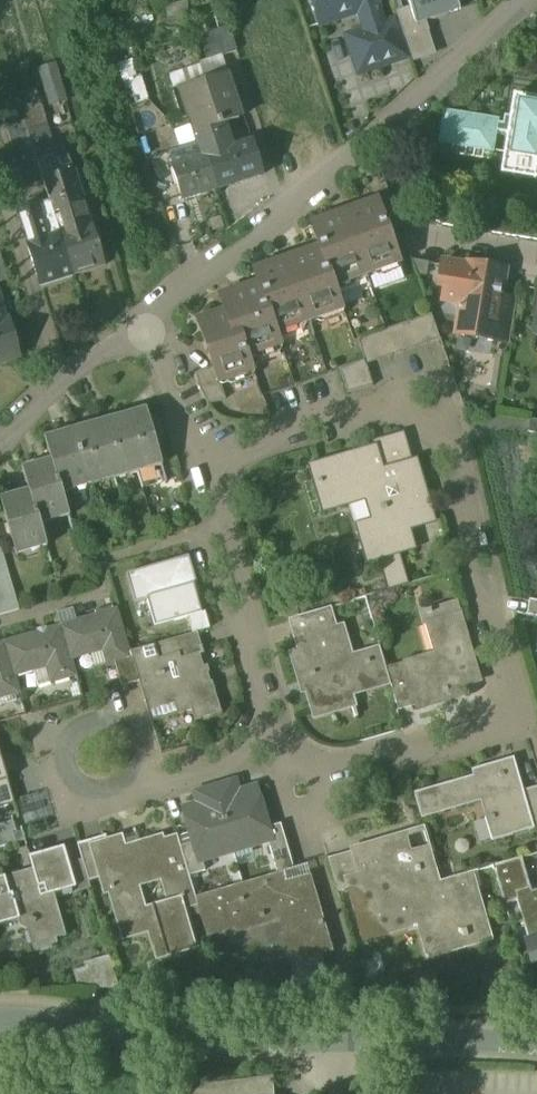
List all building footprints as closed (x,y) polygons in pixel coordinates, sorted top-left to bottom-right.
[(316,2),(312,3),(320,26),(359,14),(365,31),(356,34),(359,42),(349,46),(358,75),(410,58),(405,40),(398,20),(383,25),(377,8),(379,7),(377,0),(316,0),(316,2)] [(409,8),(415,25),(426,22),(461,10),(457,0),(407,0),(409,8)] [(415,25),(409,8),(396,13),(398,20),(405,40),(406,40),(429,32),(426,22),(415,25)] [(429,32),(406,40),(413,63),(436,56),(429,32)] [(37,67),(50,105),(70,99),(57,60),(37,67)] [(528,77),(513,112),(514,113),(532,121),(536,123),(536,81),(528,77)] [(141,78),(129,82),(137,106),(149,102),(141,78)] [(215,92),(205,95),(202,88),(185,94),(206,158),(207,158),(238,148),(230,123),(238,120),(238,118),(236,118),(227,89),(216,93),(215,92)] [(36,90),(18,95),(23,112),(41,107),(36,90)] [(41,107),(23,112),(34,151),(36,156),(55,151),(42,107),(41,107)] [(493,147),(496,115),(442,111),(440,143),(493,147)] [(532,121),(514,113),(501,132),(517,143),(532,121)] [(26,124),(8,130),(16,157),(34,151),(26,124)] [(238,148),(207,158),(218,190),(263,176),(252,143),(238,148)] [(9,187),(0,157),(0,190),(9,187)] [(206,158),(187,164),(185,158),(170,163),(183,202),(218,190),(207,158),(206,158)] [(74,172),(44,181),(54,215),(61,213),(67,234),(92,226),(74,172)] [(386,185),(372,189),(377,205),(378,204),(386,226),(399,222),(386,185)] [(377,205),(312,227),(320,251),(333,288),(400,264),(386,226),(378,204),(377,205)] [(38,207),(19,213),(29,246),(48,240),(38,207)] [(67,234),(61,236),(73,276),(105,266),(92,226),(67,234)] [(29,246),(28,246),(41,286),(73,276),(61,236),(48,240),(29,246)] [(320,251),(255,273),(260,287),(276,334),(341,311),(333,288),(320,251)] [(476,269),(442,263),(439,278),(446,279),(442,301),(463,304),(459,329),(475,331),(473,339),(493,342),(500,296),(504,270),(485,267),(484,271),(476,270),(476,269)] [(260,287),(221,300),(226,315),(198,325),(213,368),(218,384),(221,383),(255,372),(250,357),(280,347),(276,334),(260,287)] [(516,299),(500,296),(494,334),(510,336),(516,299)] [(19,359),(9,321),(6,322),(0,299),(0,364),(19,359)] [(440,340),(431,315),(418,320),(427,345),(440,340)] [(427,345),(418,320),(406,324),(415,349),(427,345)] [(406,324),(394,328),(403,353),(415,349),(406,324)] [(403,353),(394,328),(383,332),(391,357),(403,353)] [(391,357),(383,332),(371,336),(379,361),(391,357)] [(371,336),(358,340),(365,361),(366,366),(379,361),(371,336)] [(365,361),(339,370),(348,395),(373,387),(366,366),(365,361)] [(213,368),(196,374),(209,407),(227,400),(221,383),(218,384),(213,368)] [(146,410),(121,417),(137,474),(162,467),(146,410)] [(121,417),(97,423),(114,481),(137,474),(121,417)] [(530,421),(528,434),(536,435),(536,422),(530,421)] [(97,423),(75,429),(92,487),(114,481),(97,423)] [(75,429),(45,437),(52,460),(62,495),(92,487),(75,429)] [(421,479),(410,482),(407,470),(412,469),(402,436),(374,443),(375,447),(311,467),(324,511),(381,494),(385,508),(377,510),(382,524),(365,529),(374,557),(379,555),(389,591),(408,586),(398,550),(400,549),(400,547),(410,544),(405,527),(433,519),(421,479)] [(52,460),(23,468),(29,490),(40,525),(69,517),(62,495),(52,460)] [(29,490),(0,499),(17,556),(46,548),(40,525),(29,490)] [(195,596),(193,588),(197,586),(189,556),(126,574),(135,604),(147,601),(155,627),(188,618),(202,614),(202,613),(197,598),(200,597),(200,594),(195,596)] [(0,563),(0,617),(19,611),(5,562),(0,563)] [(529,601),(527,617),(536,618),(536,603),(529,601)] [(455,604),(422,614),(423,616),(429,615),(440,655),(417,661),(416,658),(403,661),(416,706),(416,708),(451,697),(449,689),(478,681),(455,604)] [(342,640),(332,608),(290,621),(295,639),(303,637),(307,650),(293,654),(301,682),(311,678),(314,688),(307,690),(314,711),(330,706),(332,712),(355,706),(350,686),(376,679),(369,654),(352,659),(346,638),(342,640)] [(96,617),(61,627),(70,661),(71,661),(90,655),(89,654),(103,650),(108,668),(133,661),(131,653),(118,610),(102,615),(103,617),(96,619),(96,617)] [(193,634),(210,629),(205,612),(202,613),(202,614),(188,618),(193,634)] [(39,633),(4,644),(14,678),(15,678),(33,672),(33,670),(46,667),(51,685),(76,677),(71,661),(70,661),(61,627),(46,632),(46,634),(40,636),(39,633)] [(199,633),(155,646),(159,660),(203,647),(199,633)] [(20,694),(15,678),(14,678),(4,644),(0,645),(0,700),(20,694)] [(203,647),(159,660),(155,646),(131,653),(133,661),(151,723),(192,711),(195,722),(222,714),(208,666),(204,667),(201,655),(205,654),(203,647)] [(403,663),(386,668),(399,711),(416,706),(403,663)] [(16,804),(0,753),(0,809),(16,804)] [(514,759),(471,772),(473,777),(415,795),(422,820),(481,803),(493,842),(534,830),(523,793),(514,759)] [(238,793),(235,781),(214,786),(233,850),(250,845),(252,850),(269,845),(271,844),(267,829),(266,825),(267,825),(256,788),(238,793)] [(214,786),(194,792),(198,805),(183,809),(192,839),(193,839),(194,844),(200,862),(202,861),(216,857),(215,856),(233,850),(214,786)] [(523,793),(532,822),(536,821),(536,789),(523,793)] [(0,818),(0,855),(4,854),(2,848),(33,839),(24,811),(0,818)] [(294,870),(281,825),(267,829),(271,844),(269,845),(278,874),(281,873),(294,870)] [(123,837),(107,842),(105,835),(77,843),(81,860),(88,883),(101,879),(105,893),(109,892),(124,940),(149,933),(156,959),(196,947),(184,909),(197,905),(195,899),(189,877),(180,848),(177,838),(163,842),(161,838),(126,848),(123,837)] [(430,849),(410,855),(405,836),(352,852),(353,853),(329,860),(338,894),(351,890),(365,941),(385,935),(382,925),(420,914),(428,945),(466,935),(468,943),(490,937),(471,874),(440,883),(430,849)] [(194,844),(180,848),(189,877),(205,872),(202,861),(200,862),(194,844)] [(30,857),(33,869),(5,878),(16,917),(18,916),(28,913),(30,921),(28,924),(32,927),(31,929),(36,946),(67,937),(56,899),(77,893),(69,863),(64,848),(30,857)] [(521,859),(493,867),(504,906),(517,902),(515,898),(531,894),(521,859)] [(88,883),(81,860),(69,863),(77,893),(90,889),(88,883)] [(278,874),(195,899),(197,905),(205,931),(262,914),(263,916),(261,917),(263,924),(268,923),(267,919),(281,914),(289,939),(285,941),(291,961),(315,954),(315,956),(331,951),(310,879),(285,886),(281,873),(278,874)] [(0,880),(0,925),(19,919),(18,916),(16,917),(5,878),(0,880)] [(531,894),(515,898),(517,902),(528,942),(536,939),(536,892),(531,894)] [(110,957),(84,964),(86,969),(74,972),(78,987),(78,990),(119,990),(110,957)] [(185,1088),(185,1093),(275,1093),(275,1077),(185,1088)]
